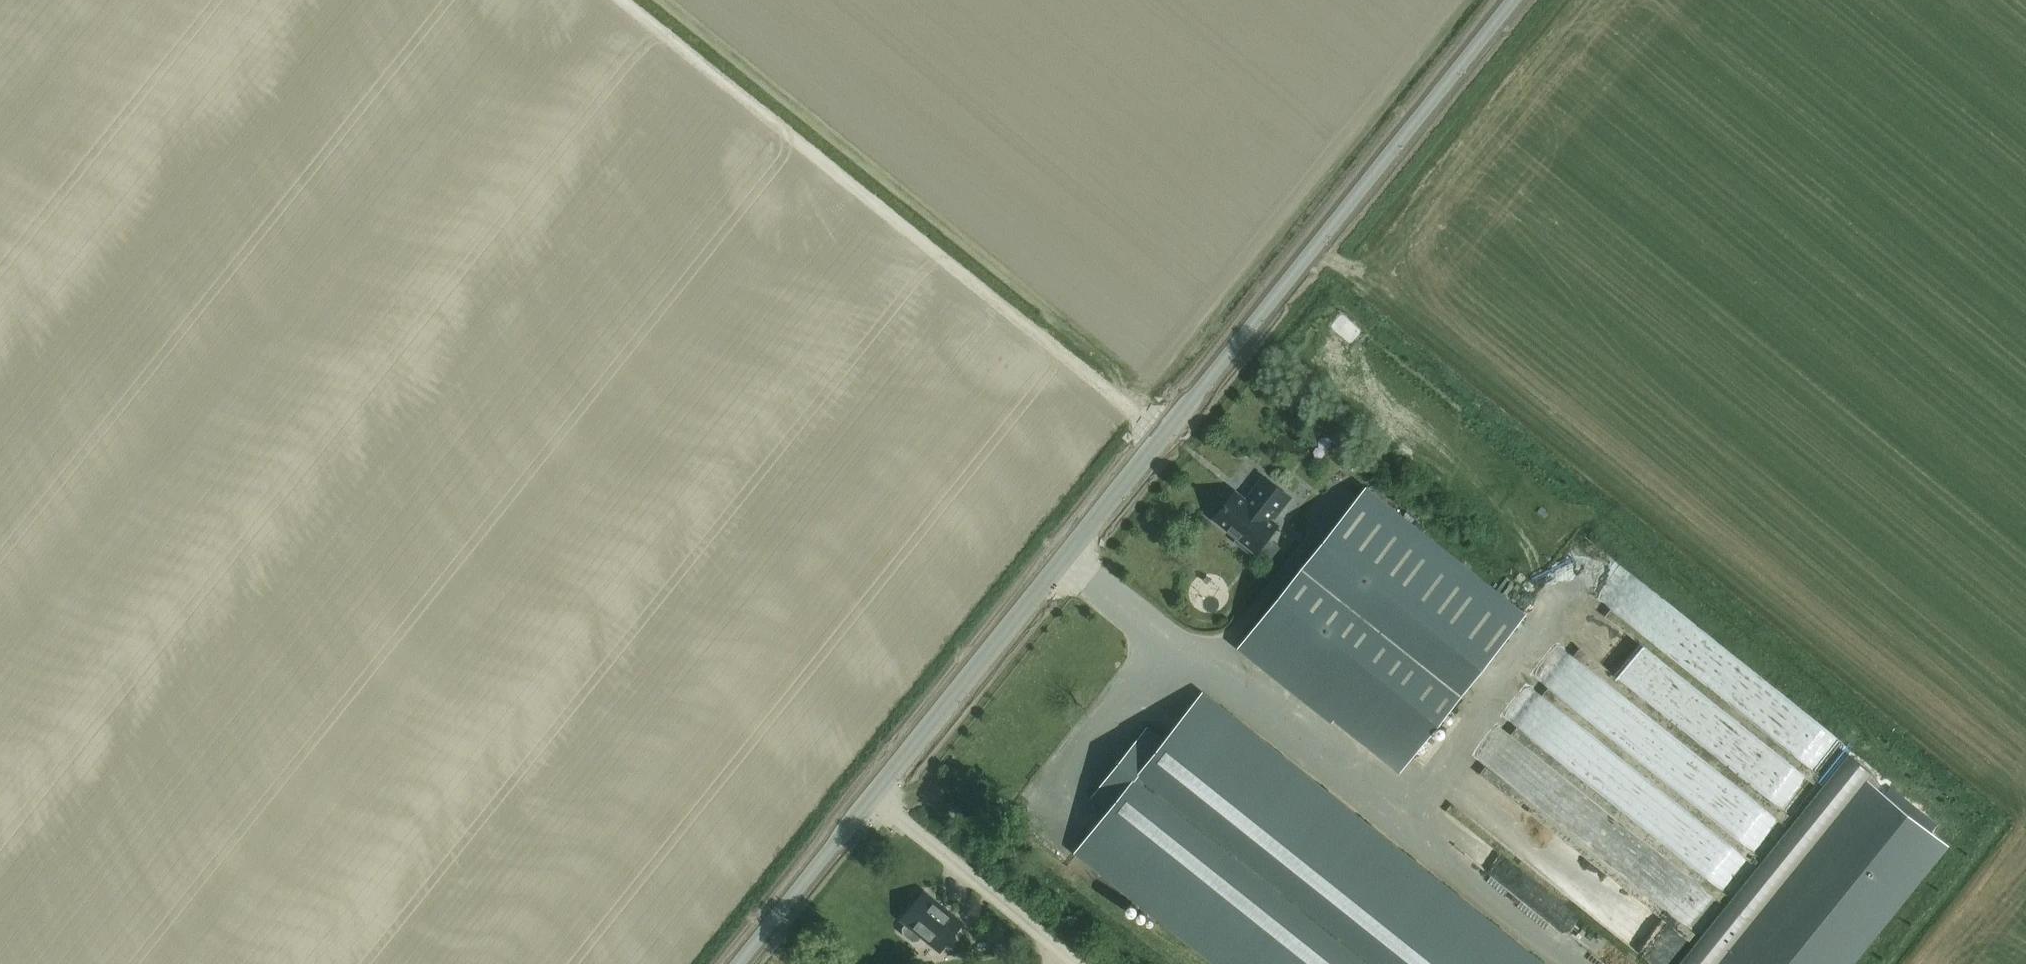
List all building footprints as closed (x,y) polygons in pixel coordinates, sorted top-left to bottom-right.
[(1249,503),(1235,492),(1219,512),(1243,531),(1238,537),(1254,549),(1258,544),(1260,546),(1281,520),(1275,515),(1289,497),(1265,477),(1250,495),(1253,498),(1249,503)] [(1241,645),(1398,770),(1522,615),(1364,490),(1241,645)] [(1078,850),(1221,963),(1538,963),(1201,695),(1164,742),(1150,731),(1097,798),(1110,809),(1078,850)] [(1867,781),(1866,780),(1871,773),(1848,754),(1679,963),(1720,963),(1867,781)] [(1931,832),(1884,794),(1867,781),(1720,963),(1851,963),(1947,845),(1931,832)] [(1469,848),(1520,890),(1533,875),(1481,832),(1469,848)] [(963,922),(938,902),(925,891),(902,920),(907,924),(903,928),(904,934),(913,941),(918,940),(921,936),(940,951),(963,922)]
